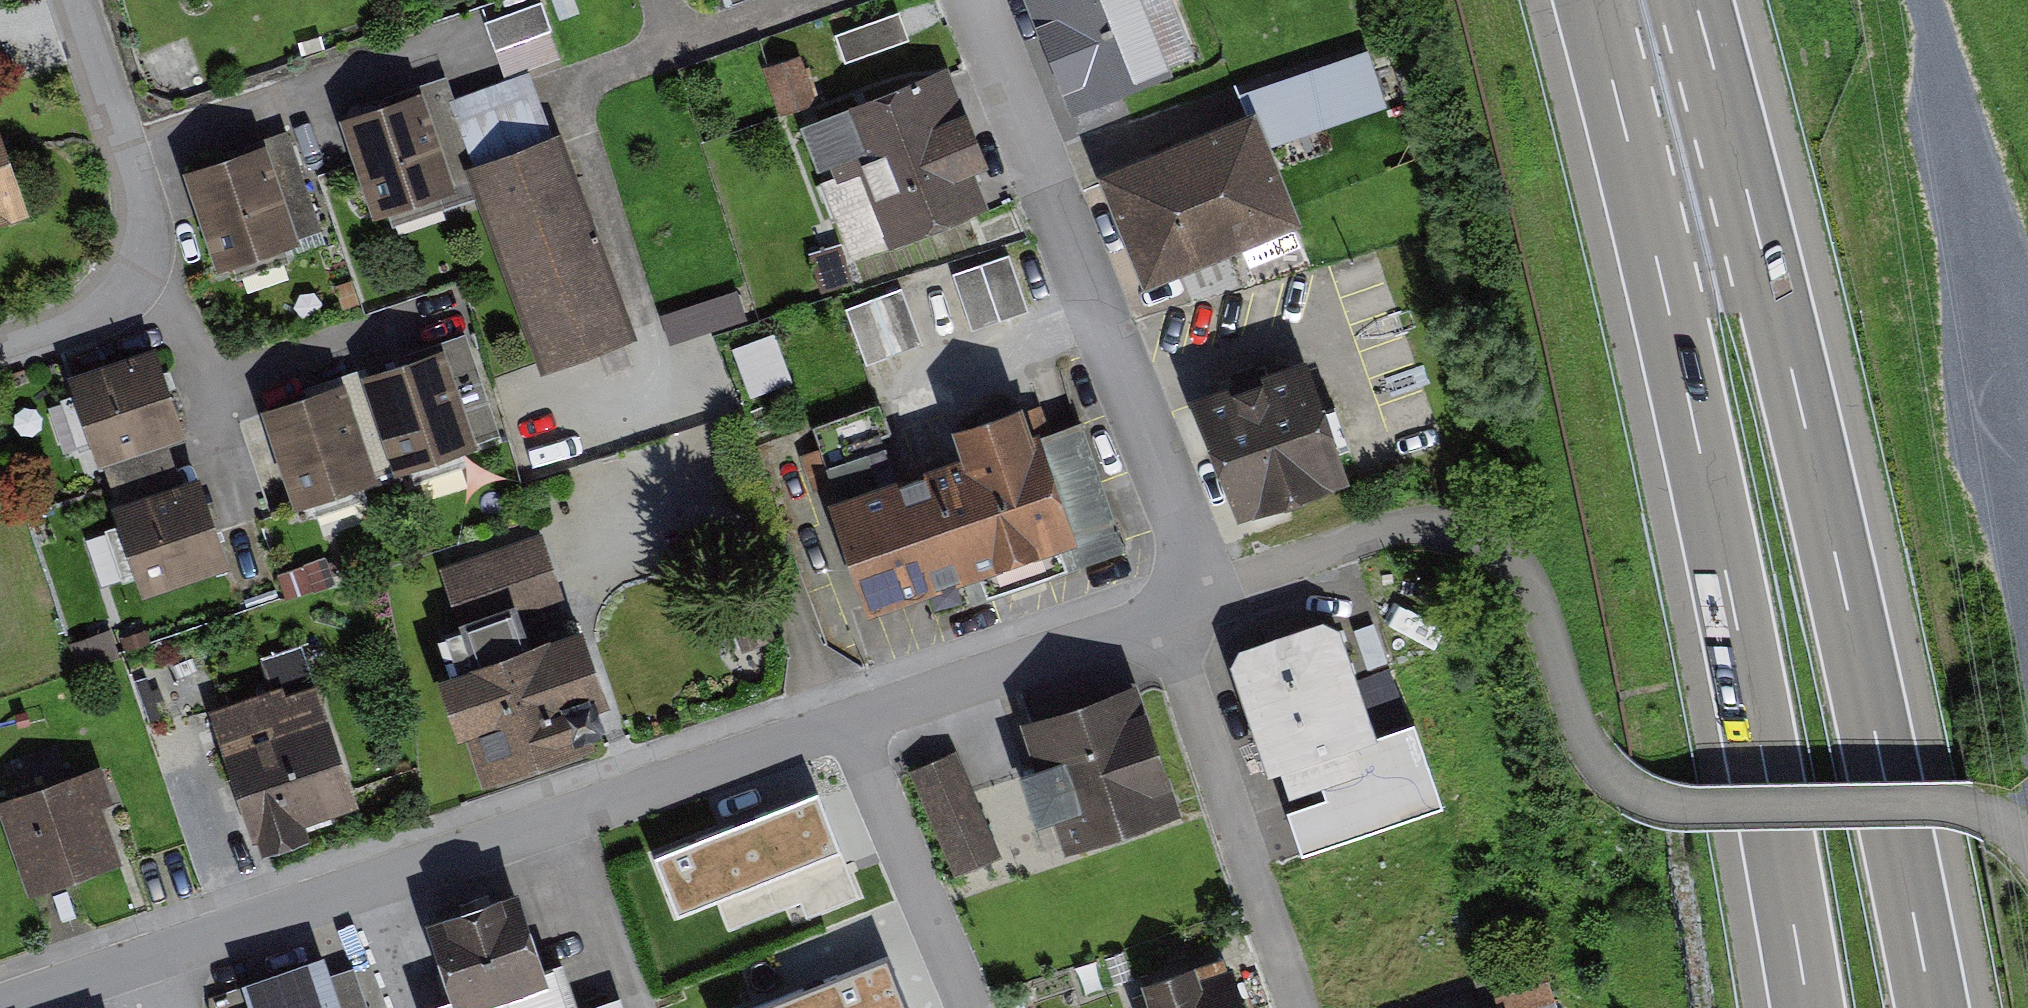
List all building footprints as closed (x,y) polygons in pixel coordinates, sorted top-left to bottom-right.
[(567,54),(551,0),(531,0),(489,12),(506,71),(567,54)] [(1080,95),(1172,63),(1149,0),(1046,0),(1080,95)] [(905,7),(837,27),(846,57),(914,37),(905,7)] [(994,192),(949,75),(849,114),(894,230),(994,192)] [(429,88),(357,114),(392,211),(464,185),(429,88)] [(1266,114),(1108,175),(1151,288),(1299,232),(1310,227),(1279,147),(1266,114)] [(31,215),(0,122),(0,225),(31,215)] [(301,130),(198,166),(231,258),(333,221),(301,130)] [(575,132),(483,165),(551,355),(643,322),(575,132)] [(1014,249),(957,265),(973,323),(1030,308),(1014,249)] [(675,335),(749,314),(742,288),(668,310),(675,335)] [(778,333),(741,342),(752,388),(789,379),(778,333)] [(456,339),(379,366),(416,469),(493,442),(456,339)] [(159,343),(84,370),(115,458),(190,431),(159,343)] [(1317,360),(1202,403),(1246,521),(1362,478),(1317,360)] [(358,376),(277,404),(312,502),(393,473),(358,376)] [(974,455),(843,502),(880,607),(1089,532),(1051,427),(1039,392),(961,420),(974,455)] [(209,468),(124,498),(160,597),(245,567),(209,468)] [(539,531),(457,561),(478,620),(561,591),(539,531)] [(1339,621),(1252,652),(1299,782),(1386,751),(1339,621)] [(568,632),(458,668),(494,769),(597,727),(568,632)] [(310,678),(222,709),(268,837),(356,806),(310,678)] [(1190,813),(1145,682),(1029,722),(1075,853),(1190,813)] [(958,751),(912,772),(959,877),(1005,857),(958,751)] [(0,801),(0,810),(31,898),(128,864),(107,803),(118,800),(105,764),(0,801)] [(831,787),(668,851),(691,909),(728,895),(741,927),(813,899),(819,914),(872,893),(831,787)] [(542,929),(444,964),(460,1007),(570,1007),(542,929)] [(330,946),(247,976),(259,1007),(352,1007),(330,946)] [(1237,950),(1156,978),(1166,1007),(1258,1007),(1237,950)] [(756,1007),(924,1007),(902,951),(756,1007)]
